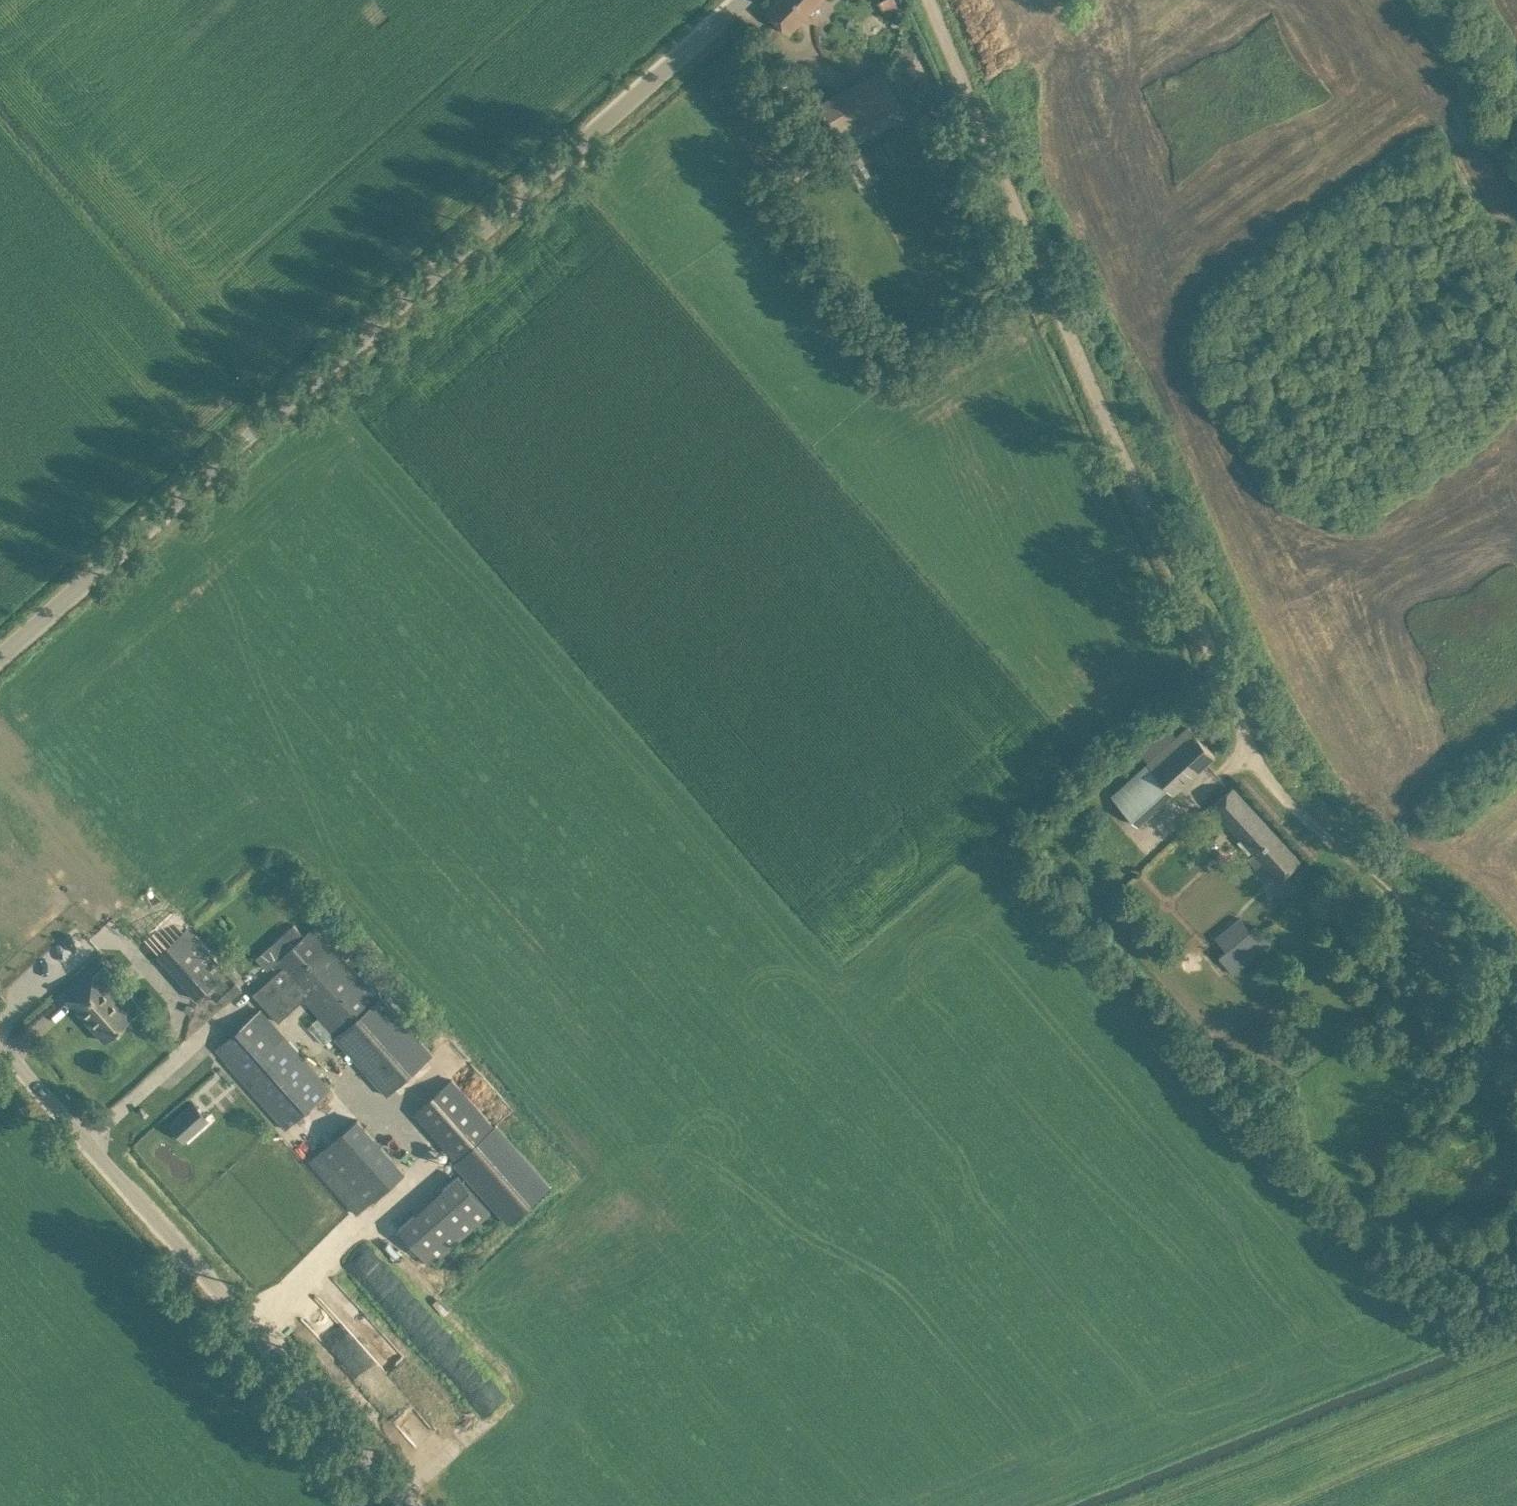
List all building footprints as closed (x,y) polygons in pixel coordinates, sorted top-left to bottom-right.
[(780,23),(788,31),(818,0),(775,0),(766,10),(780,23)] [(896,0),(879,0),(878,0),(886,13),(899,6),(896,0)] [(841,148),(886,123),(903,113),(904,114),(904,113),(879,69),(816,104),(841,148)] [(920,81),(917,88),(922,93),(929,92),(931,85),(927,80),(920,81)] [(1162,719),(1134,744),(1149,760),(1111,794),(1137,824),(1214,755),(1188,726),(1184,729),(1177,721),(1169,728),(1162,719)] [(1272,885),(1285,873),(1300,859),(1233,786),(1211,806),(1253,852),(1247,857),(1272,885)] [(280,989),(263,1003),(278,1020),(303,997),(335,1034),(334,1035),(373,1078),(387,1094),(433,1054),(419,1038),(380,994),(378,996),(333,945),(315,925),(304,934),(293,922),(276,937),(286,949),(278,956),(272,962),(278,969),(269,976),(280,989)] [(1233,973),(1271,942),(1256,923),(1218,955),(1233,973)] [(158,953),(198,999),(229,972),(189,926),(158,953)] [(81,983),(66,997),(104,1040),(119,1027),(130,1017),(106,990),(117,981),(103,965),(92,974),(81,983)] [(286,1128),(302,1115),(330,1090),(259,1009),(216,1047),(286,1128)] [(455,1161),(510,1222),(553,1183),(498,1123),(496,1124),(453,1077),(414,1113),(457,1160),(455,1161)] [(358,1119),(310,1159),(358,1213),(404,1172),(358,1119)] [(399,1228),(431,1263),(491,1210),(459,1174),(399,1228)]
